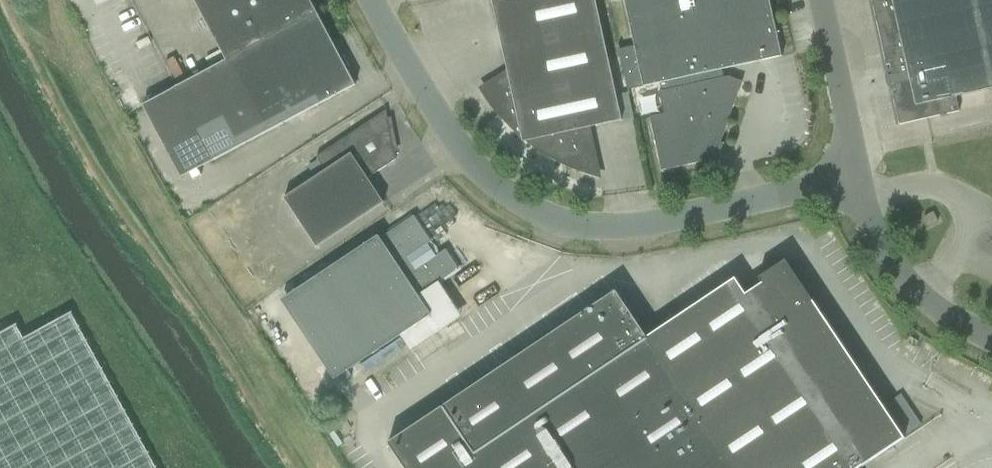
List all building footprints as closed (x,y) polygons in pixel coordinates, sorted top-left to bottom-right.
[(310,0),(194,0),(226,60),(173,88),(173,89),(226,61),(317,12),(310,0)] [(492,1),(508,72),(481,89),(488,98),(493,105),(500,113),(512,127),(516,130),(521,135),(523,142),(529,141),(536,146),(555,158),(566,164),(565,160),(571,159),(573,167),(577,168),(599,176),(588,127),(622,120),(595,0),(494,0),(492,1)] [(635,47),(619,51),(628,90),(660,83),(662,91),(659,91),(664,114),(650,117),(657,151),(661,170),(714,159),(720,142),(742,81),(728,76),(723,77),(722,69),(782,56),(769,0),(624,0),(635,47)] [(899,124),(940,116),(939,111),(946,109),(947,114),(959,111),(956,97),(991,89),(991,0),(872,0),(886,65),(890,64),(892,74),(889,75),(891,84),(894,84),(896,94),(893,95),(899,124)] [(355,85),(317,12),(226,61),(173,89),(211,161),(355,85)] [(389,129),(386,110),(316,157),(325,171),(285,198),(317,247),(384,202),(368,178),(396,160),(392,141),(388,144),(382,134),(389,129)] [(924,217),(929,226),(938,221),(933,212),(924,217)] [(379,235),(306,283),(359,363),(400,336),(433,314),(420,295),(439,282),(459,269),(446,249),(436,256),(428,244),(431,241),(414,216),(381,238),(379,235)] [(905,438),(785,260),(758,278),(762,284),(746,294),(735,278),(647,337),(616,291),(388,442),(405,467),(860,467),(905,438)] [(67,313),(20,339),(12,325),(0,331),(0,467),(153,467),(67,313)]
